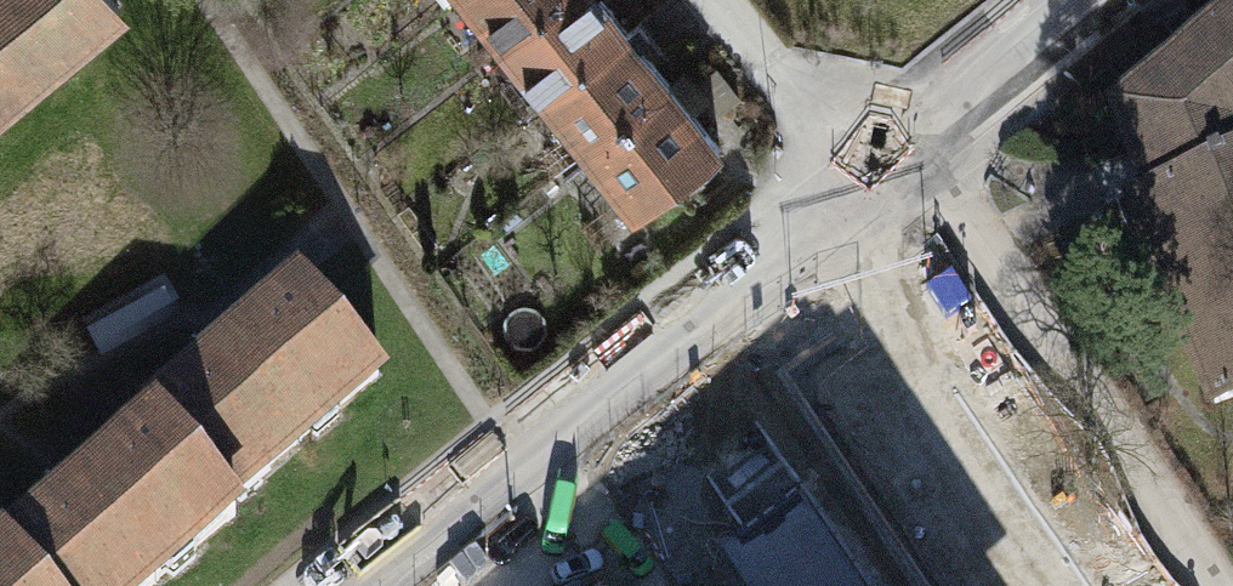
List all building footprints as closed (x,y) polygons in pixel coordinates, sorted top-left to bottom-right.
[(120,6),(119,4),(116,0),(0,0),(0,103),(120,6)] [(556,0),(465,0),(500,45),(556,0)] [(500,45),(540,96),(625,30),(601,0),(556,0),(500,45)] [(1143,185),(1127,193),(1210,402),(1232,394),(1232,8),(1112,104),(1138,174),(1143,185)] [(583,151),(668,85),(646,57),(656,50),(634,23),(625,30),(540,96),(583,151)] [(668,85),(583,151),(634,216),(676,183),(719,150),(668,85)] [(149,408),(158,419),(228,502),(377,378),(298,284),(199,366),(149,408)] [(3,547),(35,585),(151,585),(238,514),(228,502),(158,419),(3,547)] [(810,490),(774,516),(726,551),(748,585),(874,585),(810,490)] [(3,547),(0,550),(0,585),(35,585),(3,547)]
